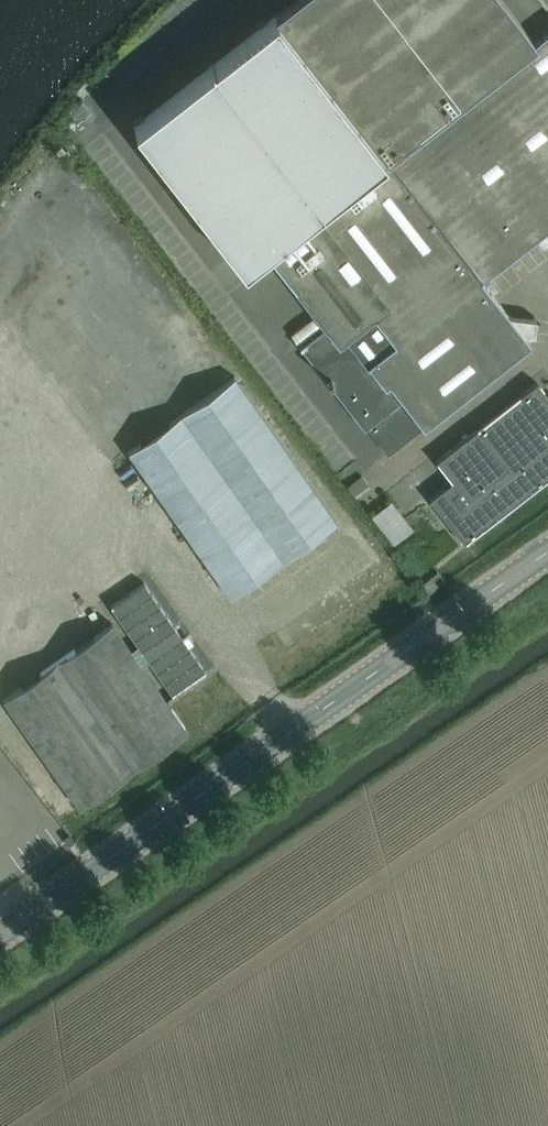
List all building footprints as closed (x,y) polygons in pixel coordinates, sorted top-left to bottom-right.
[(134,126),(244,267),(266,250),(326,327),(300,347),(363,427),(365,425),(387,453),(530,341),(516,323),(480,278),(547,224),(547,28),(533,40),(502,0),(294,0),(240,42),(134,126)] [(235,374),(127,450),(228,594),(336,519),(235,374)] [(436,459),(452,479),(429,498),(464,543),(547,477),(547,397),(536,381),(436,459)] [(389,491),(409,520),(429,506),(409,478),(389,491)] [(428,591),(437,584),(430,575),(421,582),(428,591)] [(146,583),(113,607),(173,694),(206,670),(146,583)] [(2,698),(78,807),(187,730),(110,622),(2,698)]
